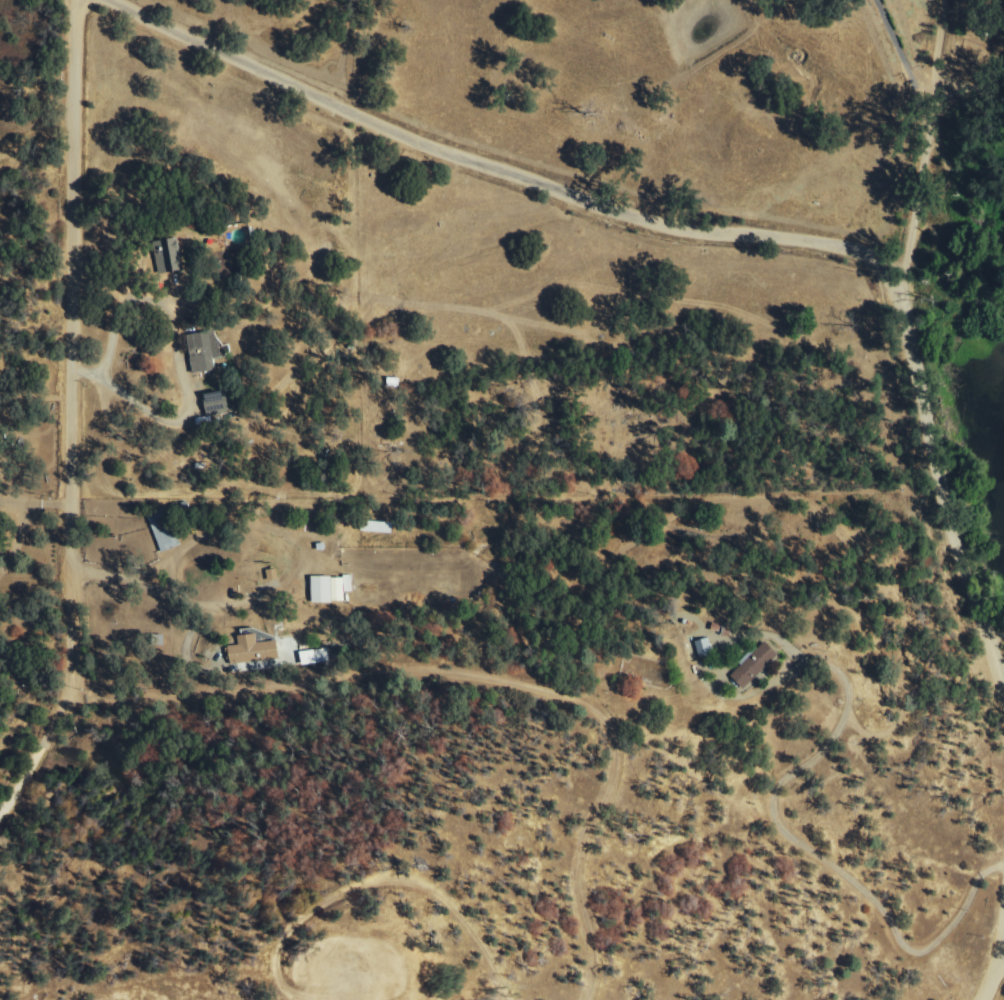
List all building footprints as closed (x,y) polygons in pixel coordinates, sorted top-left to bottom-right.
[(161,241),(162,250),(156,251),(159,275),(185,271),(180,238),(161,241)] [(214,360),(222,358),(217,330),(187,336),(195,375),(217,370),(214,360)] [(208,418),(231,414),(226,391),(204,395),(208,418)] [(180,547),(167,512),(149,518),(162,553),(180,547)] [(394,523),(363,522),(363,532),(394,534),(394,523)] [(279,578),(277,568),(267,571),(269,581),(279,578)] [(312,577),(312,602),(344,602),(343,592),(352,592),(352,577),(312,577)] [(278,641),(258,642),(258,634),(239,635),(240,645),(228,646),(229,664),(280,660),(278,641)] [(696,641),(699,658),(714,655),(711,638),(696,641)] [(732,675),(745,689),(780,655),(768,642),(732,675)] [(300,652),(301,665),(329,663),(328,650),(300,652)]
